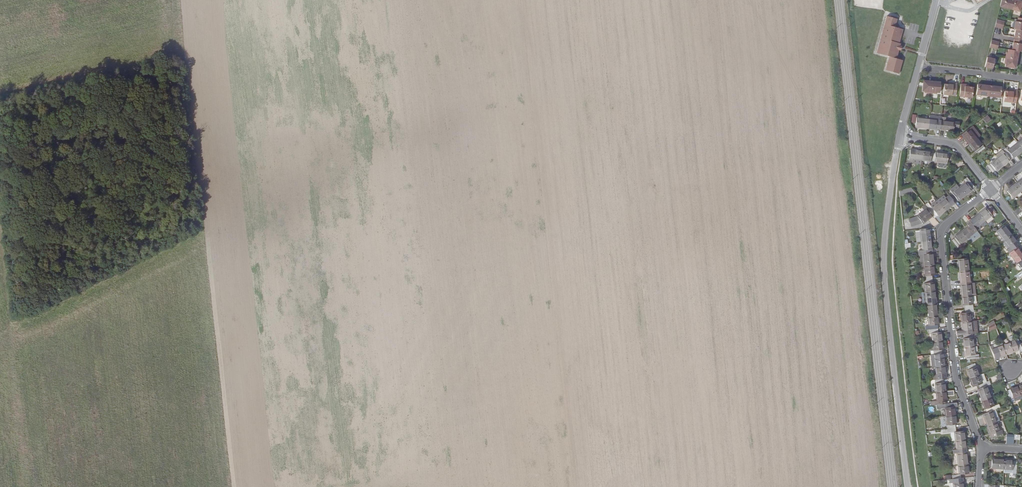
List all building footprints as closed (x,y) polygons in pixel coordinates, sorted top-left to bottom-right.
[(1002,8),(1021,11),(1021,7),(1021,1),(1017,0),(1012,0),(1012,1),(1009,0),(1004,0),(1002,8)] [(903,9),(912,11),(913,3),(904,1),(903,9)] [(920,3),(919,11),(927,12),(928,4),(920,3)] [(897,14),(899,7),(891,5),(889,12),(897,14)] [(888,58),(885,71),(899,75),(902,60),(896,59),(899,52),(900,52),(901,50),(898,49),(900,44),(889,43),(890,41),(900,42),(903,29),(895,28),(897,20),(887,17),(876,54),(888,58)] [(856,26),(865,26),(864,18),(856,18),(856,26)] [(1004,30),(1006,23),(999,21),(997,28),(1004,30)] [(1001,44),(993,42),(992,48),(999,50),(1001,44)] [(1021,53),(1021,45),(1016,43),(1014,51),(1011,51),(1011,55),(1010,55),(1008,63),(1009,64),(1008,68),(1019,70),(1019,65),(1020,65),(1021,61),(1020,61),(1021,53)] [(874,64),(882,65),(883,57),(875,56),(874,64)] [(996,60),(989,58),(987,68),(994,69),(996,60)] [(893,83),(895,76),(887,73),(885,81),(893,83)] [(861,78),(862,87),(870,86),(869,77),(861,78)] [(932,82),(927,82),(926,92),(931,93),(931,94),(939,95),(939,94),(944,94),(945,84),(936,83),(936,82),(932,82)] [(958,85),(958,87),(954,87),(950,86),(949,96),(961,98),(963,86),(958,85)] [(977,90),(974,89),(974,87),(969,87),(967,99),(980,100),(981,90),(977,90)] [(995,90),(991,89),(991,88),(987,87),(986,98),(1001,99),(1002,89),(998,89),(998,90),(995,90)] [(878,88),(878,96),(886,96),(886,88),(878,88)] [(900,98),(902,89),(894,88),(893,97),(900,98)] [(1015,93),(1015,94),(1012,94),(1008,93),(1007,104),(1019,106),(1020,93),(1015,93)] [(892,100),(890,109),(898,111),(900,102),(892,100)] [(865,117),(873,116),(871,108),(863,109),(865,117)] [(941,117),(929,115),(928,119),(927,128),(936,129),(940,129),(941,117)] [(986,124),(990,120),(987,115),(982,119),(986,124)] [(941,117),(940,129),(953,131),(953,122),(945,121),(945,116),(941,116),(941,117)] [(928,119),(916,117),(915,126),(919,127),(927,128),(928,119)] [(893,132),(895,123),(887,122),(886,130),(893,132)] [(867,139),(875,138),(874,129),(866,131),(867,139)] [(968,129),(961,135),(968,144),(976,138),(968,129)] [(977,154),(984,149),(976,138),(968,144),(974,152),(975,151),(977,154)] [(1012,158),(1021,150),(1016,143),(1006,151),(1011,158),(1012,158)] [(1004,148),(994,156),(996,158),(1006,151),(1004,148)] [(913,149),(913,150),(909,150),(908,162),(912,162),(912,159),(920,160),(921,151),(913,149)] [(930,151),(923,151),(921,151),(920,160),(929,161),(928,165),(932,165),(934,153),(930,152),(930,151)] [(1009,160),(1011,158),(1006,151),(996,158),(1002,166),(1009,160)] [(946,153),(934,152),(934,153),(932,165),(936,166),(936,162),(946,163),(946,153)] [(869,156),(871,163),(878,162),(877,155),(869,156)] [(995,171),(1002,166),(996,158),(986,166),(992,173),(995,171)] [(970,190),(973,188),(965,177),(962,180),(964,183),(958,188),(964,196),(971,190),(970,190)] [(1012,198),(1021,190),(1015,183),(1009,188),(1006,191),(1012,198)] [(957,201),(964,196),(958,188),(948,196),(954,203),(957,201)] [(951,205),(954,203),(948,196),(945,198),(939,203),(945,211),(951,206),(951,205)] [(930,206),(927,203),(924,205),(932,216),(934,218),(937,216),(938,216),(945,211),(939,203),(936,201),(930,206)] [(922,224),(923,223),(932,216),(924,205),(921,208),(923,211),(917,216),(922,224)] [(985,210),(985,209),(978,214),(984,222),(994,214),(989,207),(985,210)] [(976,233),(986,225),(984,222),(978,214),(971,220),(972,221),(969,223),(976,233)] [(967,240),(970,243),(979,236),(976,233),(969,223),(966,226),(968,227),(961,232),(967,240)] [(995,232),(1003,242),(1011,236),(1003,226),(995,232)] [(930,241),(929,228),(919,229),(921,242),(930,241)] [(957,248),(967,240),(961,232),(954,238),(953,236),(950,238),(957,248)] [(1006,250),(1008,254),(1016,248),(1018,246),(1016,243),(1017,243),(1011,236),(1003,242),(1008,248),(1006,250)] [(931,250),(930,241),(921,242),(922,251),(918,251),(918,255),(931,254),(930,250),(931,250)] [(1016,264),(1021,259),(1021,255),(1016,248),(1008,254),(1016,264)] [(932,258),(931,258),(931,254),(918,255),(918,259),(919,259),(920,268),(923,267),(933,266),(932,258)] [(958,259),(959,272),(969,271),(967,258),(965,258),(958,259)] [(932,275),(934,275),(933,266),(923,267),(924,276),(923,276),(923,280),(932,279),(932,275)] [(962,284),(970,283),(969,271),(959,272),(960,280),(961,280),(962,284)] [(933,283),(932,279),(923,280),(925,293),(934,291),(933,283)] [(974,287),(974,283),(970,283),(962,284),(961,284),(962,297),(972,296),(971,287),(974,287)] [(935,300),(934,291),(925,293),(926,305),(935,304),(935,300)] [(963,305),(964,305),(964,309),(973,308),(972,296),(962,297),(963,305)] [(937,316),(936,304),(935,304),(926,305),(927,318),(937,316)] [(974,312),(973,308),(964,309),(965,313),(960,314),(961,322),(971,321),(970,313),(974,312)] [(937,325),(938,325),(937,316),(927,318),(929,330),(938,329),(937,325)] [(961,322),(962,331),(956,331),(956,335),(963,335),(972,334),(977,333),(977,331),(975,331),(975,330),(972,330),(971,321),(961,322)] [(940,333),(938,333),(938,329),(929,330),(929,334),(931,334),(932,342),(941,341),(940,333)] [(964,347),(973,346),(972,334),(963,335),(964,339),(963,339),(964,347)] [(942,350),(943,350),(941,341),(932,342),(933,351),(930,351),(930,355),(942,354),(942,350)] [(1017,349),(1014,341),(1002,345),(1006,355),(1014,351),(1017,349)] [(1002,345),(991,350),(993,357),(994,358),(997,357),(998,358),(1006,355),(1002,345)] [(978,355),(974,355),(973,346),(964,347),(965,356),(966,356),(966,360),(978,358),(978,355)] [(944,366),(943,354),(942,354),(930,355),(931,359),(933,359),(934,367),(944,366)] [(967,370),(970,379),(979,375),(975,364),(966,367),(967,370)] [(943,375),(945,375),(944,366),(934,367),(935,376),(934,376),(934,380),(943,379),(943,375)] [(982,383),(979,375),(970,379),(973,387),(977,385),(978,389),(986,386),(990,385),(989,381),(986,382),(982,383)] [(944,383),(943,379),(934,380),(935,393),(945,392),(944,383)] [(1010,389),(1006,391),(1006,392),(1010,402),(1014,400),(1013,397),(1021,394),(1017,385),(1010,388),(1010,389)] [(986,386),(978,389),(977,389),(982,401),(991,398),(986,386)] [(953,396),(953,391),(945,392),(935,393),(937,405),(946,404),(945,400),(946,400),(946,396),(953,396)] [(994,406),(991,398),(982,401),(985,409),(987,412),(991,411),(995,409),(1000,408),(999,404),(994,406)] [(955,416),(953,403),(946,404),(937,405),(932,406),(932,409),(944,408),(945,417),(955,416)] [(991,411),(987,412),(983,414),(988,425),(996,422),(994,418),(991,411)] [(955,425),(956,424),(955,416),(945,417),(946,429),(955,428),(955,425)] [(1001,434),(996,422),(988,425),(991,433),(993,437),(1001,434)] [(963,431),(956,432),(955,428),(946,429),(947,433),(954,433),(955,441),(964,440),(963,431)] [(964,449),(965,449),(964,440),(955,441),(956,453),(965,452),(964,449)] [(967,465),(966,452),(965,452),(956,453),(958,466),(967,465)] [(1004,459),(991,459),(991,469),(1003,469),(1004,459)] [(1012,473),(1016,473),(1016,461),(1012,461),(1012,460),(1004,459),(1003,469),(1012,469),(1012,473)] [(960,475),(968,474),(967,465),(958,466),(958,475),(951,476),(952,479),(961,478),(960,475)] [(949,480),(949,483),(952,483),(952,486),(962,486),(962,482),(961,482),(961,478),(952,479),(949,480)]
